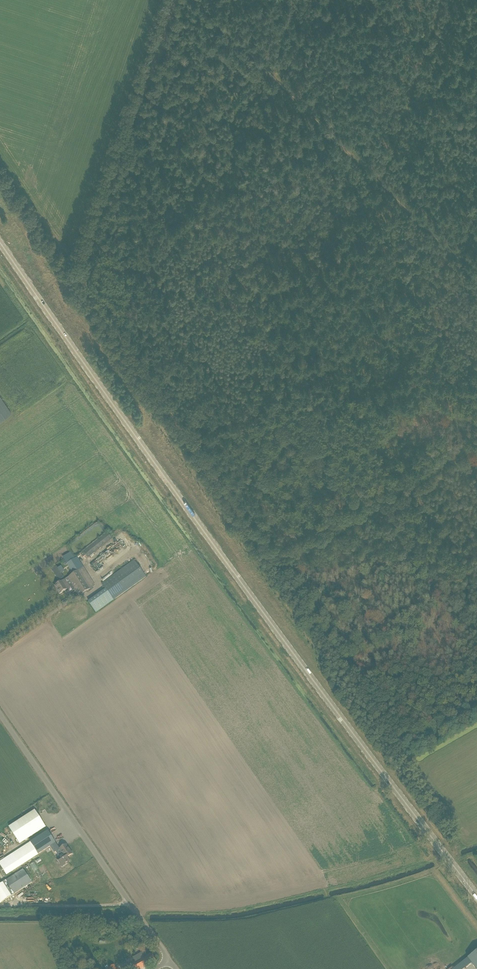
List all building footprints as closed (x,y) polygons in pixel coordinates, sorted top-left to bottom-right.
[(0,397),(0,421),(11,413),(0,397)] [(82,551),(88,558),(112,539),(106,532),(82,551)] [(55,586),(60,594),(70,587),(72,590),(74,588),(79,596),(84,593),(94,586),(83,569),(84,568),(76,557),(75,558),(71,553),(61,559),(65,566),(67,564),(74,574),(59,584),(55,586)] [(106,589),(88,602),(96,613),(146,577),(134,560),(101,583),(106,589)] [(57,581),(62,578),(56,566),(50,569),(57,581)] [(19,843),(44,826),(35,811),(9,828),(19,843)] [(0,862),(0,865),(6,875),(56,843),(48,831),(30,843),(30,842),(0,862)] [(66,845),(59,850),(63,855),(57,860),(62,867),(70,861),(67,858),(72,854),(66,845)] [(0,884),(0,903),(32,883),(23,869),(0,884)] [(467,958),(472,964),(476,968),(476,951),(467,958)] [(131,964),(133,966),(134,968),(141,968),(156,960),(152,953),(147,956),(145,957),(143,952),(133,958),(135,962),(131,964)]
